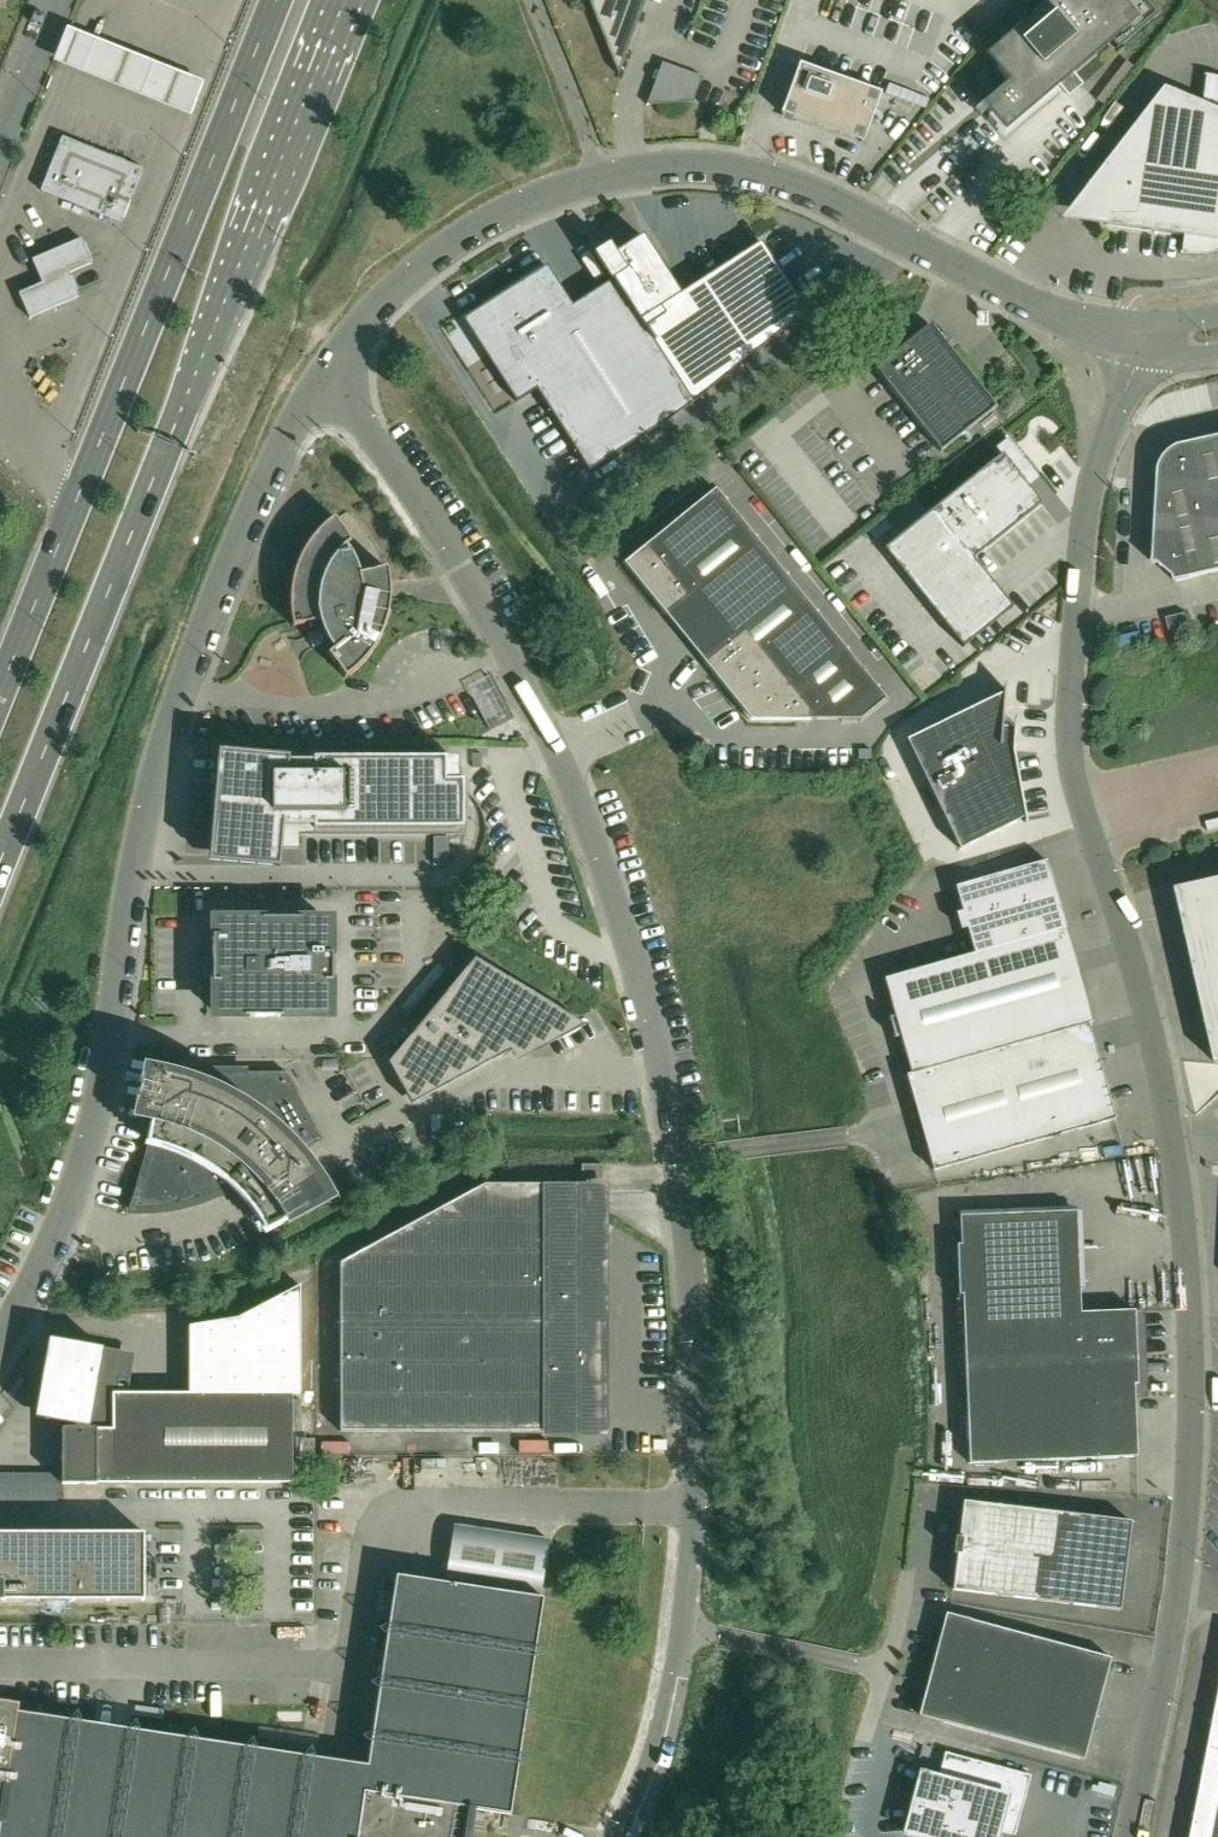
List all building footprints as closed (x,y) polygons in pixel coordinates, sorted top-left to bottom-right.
[(646,0),(589,0),(619,75),(646,0)] [(1073,74),(1111,42),(1116,49),(1158,14),(1146,0),(1050,0),(1032,15),(1032,16),(1020,26),(985,55),(1008,82),(982,103),(988,110),(987,111),(1005,132),(1060,86),(1069,97),(1083,85),(1073,74)] [(210,83),(72,26),(58,60),(196,118),(210,83)] [(703,77),(663,62),(647,105),(694,102),(703,77)] [(863,143),(881,92),(800,63),(782,113),(863,143)] [(1180,254),(1186,254),(1191,255),(1197,255),(1202,255),(1208,254),(1213,254),(1217,252),(1217,77),(1216,76),(1211,75),(1205,74),(1205,75),(1206,76),(1202,103),(1164,87),(1089,183),(1106,225),(1184,235),(1182,252),(1180,252),(1180,254)] [(41,191),(122,223),(143,169),(62,138),(41,191)] [(547,265),(463,319),(484,352),(517,402),(537,389),(589,471),(693,404),(735,370),(806,313),(761,242),(681,294),(672,280),(671,281),(643,236),(627,246),(616,254),(609,244),(606,246),(612,255),(603,261),(597,252),(594,254),(611,281),(572,306),(547,265)] [(92,263),(90,258),(82,238),(32,260),(42,283),(19,293),(30,318),(79,297),(69,273),(92,263)] [(997,407),(930,324),(874,369),(941,452),(997,407)] [(1217,487),(1217,436),(1182,444),(1179,446),(1176,447),(1172,449),(1170,451),(1167,454),(1165,457),(1163,460),(1161,463),(1160,466),(1159,470),(1159,473),(1158,484),(1217,487)] [(930,512),(884,549),(900,568),(938,616),(941,620),(963,648),(1013,608),(987,576),(975,560),(974,559),(1042,504),(1028,486),(1018,474),(1030,465),(1008,439),(996,448),(1002,455),(932,511),(930,512)] [(1158,484),(1156,522),(1199,525),(1217,526),(1217,487),(1158,484)] [(750,721),(810,722),(810,721),(861,719),(886,699),(716,489),(648,544),(647,543),(622,563),(666,617),(667,616),(704,662),(703,663),(750,721)] [(389,604),(390,597),(390,592),(390,587),(389,582),(389,577),(388,572),(387,568),(361,574),(357,564),(353,554),(346,545),(352,540),(335,516),(330,520),(325,524),(321,528),(316,533),(313,538),(309,543),(306,548),(302,554),(300,559),(297,565),(295,571),(294,577),(292,583),(291,589),(291,595),(291,601),(291,608),(291,614),(292,620),(293,626),(320,620),(323,631),(328,640),(334,649),(328,654),(345,678),(350,674),(355,670),(360,665),(364,661),(368,656),(372,651),(375,645),(378,640),(381,634),(383,628),(385,622),(387,616),(388,610),(389,604)] [(1210,574),(1199,525),(1156,522),(1154,561),(1153,561),(1153,563),(1159,563),(1175,577),(1176,582),(1177,582),(1177,581),(1210,574)] [(1199,525),(1210,574),(1217,572),(1217,526),(1199,525)] [(1032,624),(1047,612),(1038,601),(1023,613),(1032,624)] [(1170,632),(1190,627),(1187,613),(1167,617),(1170,632)] [(1152,628),(1123,634),(1126,651),(1155,644),(1152,628)] [(1003,693),(907,740),(960,849),(1024,818),(1025,822),(1027,822),(1013,751),(1015,726),(1013,726),(1013,729),(1002,728),(1005,688),(1004,688),(1003,693)] [(463,835),(463,829),(463,780),(457,780),(457,759),(447,760),(447,757),(313,757),(314,762),(289,762),(290,756),(218,750),(209,862),(280,868),(282,846),(299,847),(299,834),(463,835)] [(967,928),(974,953),(1066,927),(1047,861),(956,886),(963,912),(961,912),(966,928),(967,928)] [(1177,889),(1217,1065),(1217,879),(1177,889)] [(219,1017),(326,1017),(326,981),(333,982),(333,953),(326,953),(326,918),(219,918),(219,936),(213,936),(213,959),(214,959),(214,955),(219,955),(219,1017)] [(884,978),(911,1074),(1088,1024),(1093,1023),(1066,927),(974,953),(884,978)] [(586,1026),(571,1017),(475,958),(389,1063),(412,1105),(513,1050),(512,1049),(542,1032),(543,1033),(557,1041),(586,1026)] [(1115,1119),(1088,1024),(911,1074),(907,1075),(933,1170),(1115,1119)] [(295,1157),(295,1156),(324,1141),(287,1072),(169,1072),(167,1079),(147,1075),(135,1137),(151,1141),(133,1211),(157,1210),(181,1206),(205,1199),(227,1189),(231,1187),(250,1209),(266,1233),(325,1201),(312,1178),(295,1157)] [(602,1165),(582,1165),(582,1180),(602,1180),(602,1165)] [(549,1213),(549,1184),(485,1184),(340,1263),(340,1320),(340,1431),(572,1431),(572,1429),(570,1429),(570,1407),(603,1407),(603,1320),(594,1320),(594,1213),(549,1213)] [(1135,1310),(1081,1312),(1076,1211),(960,1216),(961,1244),(957,1244),(959,1295),(962,1294),(965,1362),(1137,1356),(1135,1310)] [(62,1458),(62,1465),(62,1482),(62,1483),(63,1483),(64,1483),(95,1484),(96,1483),(97,1483),(97,1482),(292,1482),(292,1394),(300,1394),(300,1285),(238,1318),(190,1326),(190,1393),(113,1393),(114,1382),(114,1381),(115,1381),(115,1380),(115,1354),(115,1353),(114,1353),(114,1352),(103,1352),(104,1348),(49,1339),(35,1418),(61,1422),(61,1456),(61,1457),(62,1458)] [(965,1362),(969,1463),(1137,1457),(1135,1384),(1138,1384),(1137,1356),(965,1362)] [(546,1455),(545,1441),(517,1443),(519,1457),(546,1455)] [(562,1442),(561,1456),(590,1457),(590,1442),(562,1442)] [(1120,1610),(1131,1522),(964,1501),(959,1537),(955,1536),(953,1554),(957,1555),(953,1590),(1120,1610)] [(454,1525),(446,1577),(541,1592),(549,1540),(454,1525)] [(144,1533),(0,1533),(0,1600),(145,1600),(144,1533)] [(471,1836),(471,1830),(466,1829),(469,1809),(511,1815),(544,1598),(396,1575),(367,1765),(18,1712),(19,1704),(0,1701),(0,1836),(470,1836),(471,1836)] [(971,1620),(946,1613),(932,1667),(934,1668),(921,1717),(946,1723),(1084,1759),(1111,1658),(971,1620)] [(1191,1836),(1217,1836),(1217,1702),(1191,1836)] [(923,1836),(996,1836),(998,1831),(1015,1835),(1031,1775),(945,1752),(939,1777),(923,1773),(923,1772),(921,1772),(905,1833),(907,1833),(923,1836)]
